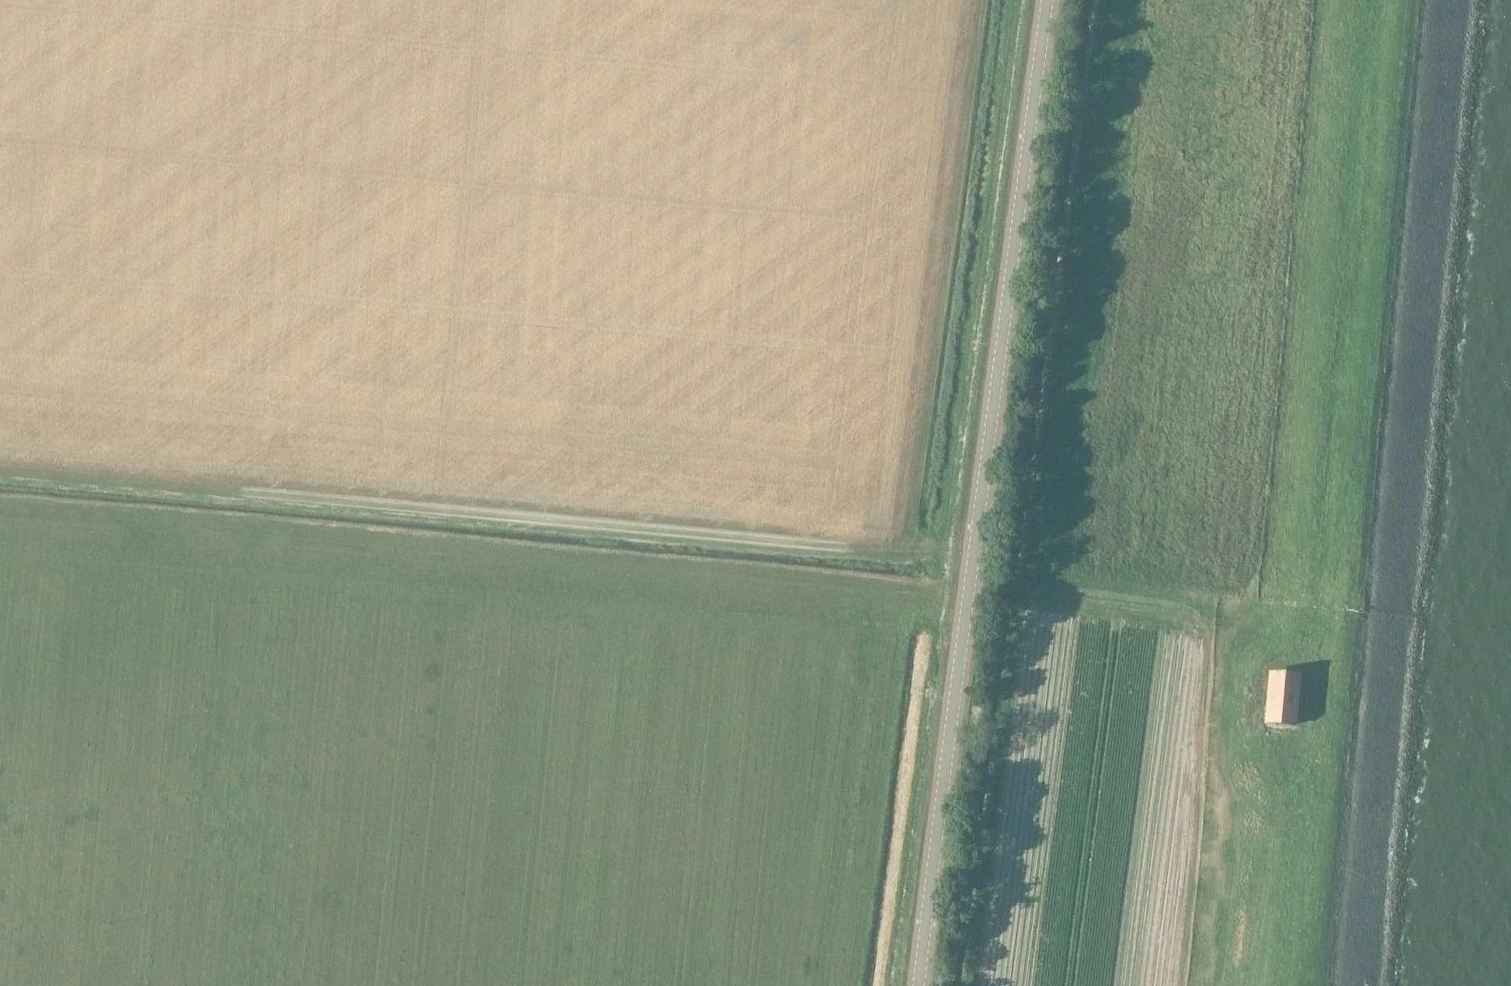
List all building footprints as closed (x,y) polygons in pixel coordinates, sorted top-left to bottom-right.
[(1265,723),(1294,725),(1299,676),(1269,674),(1265,723)]
